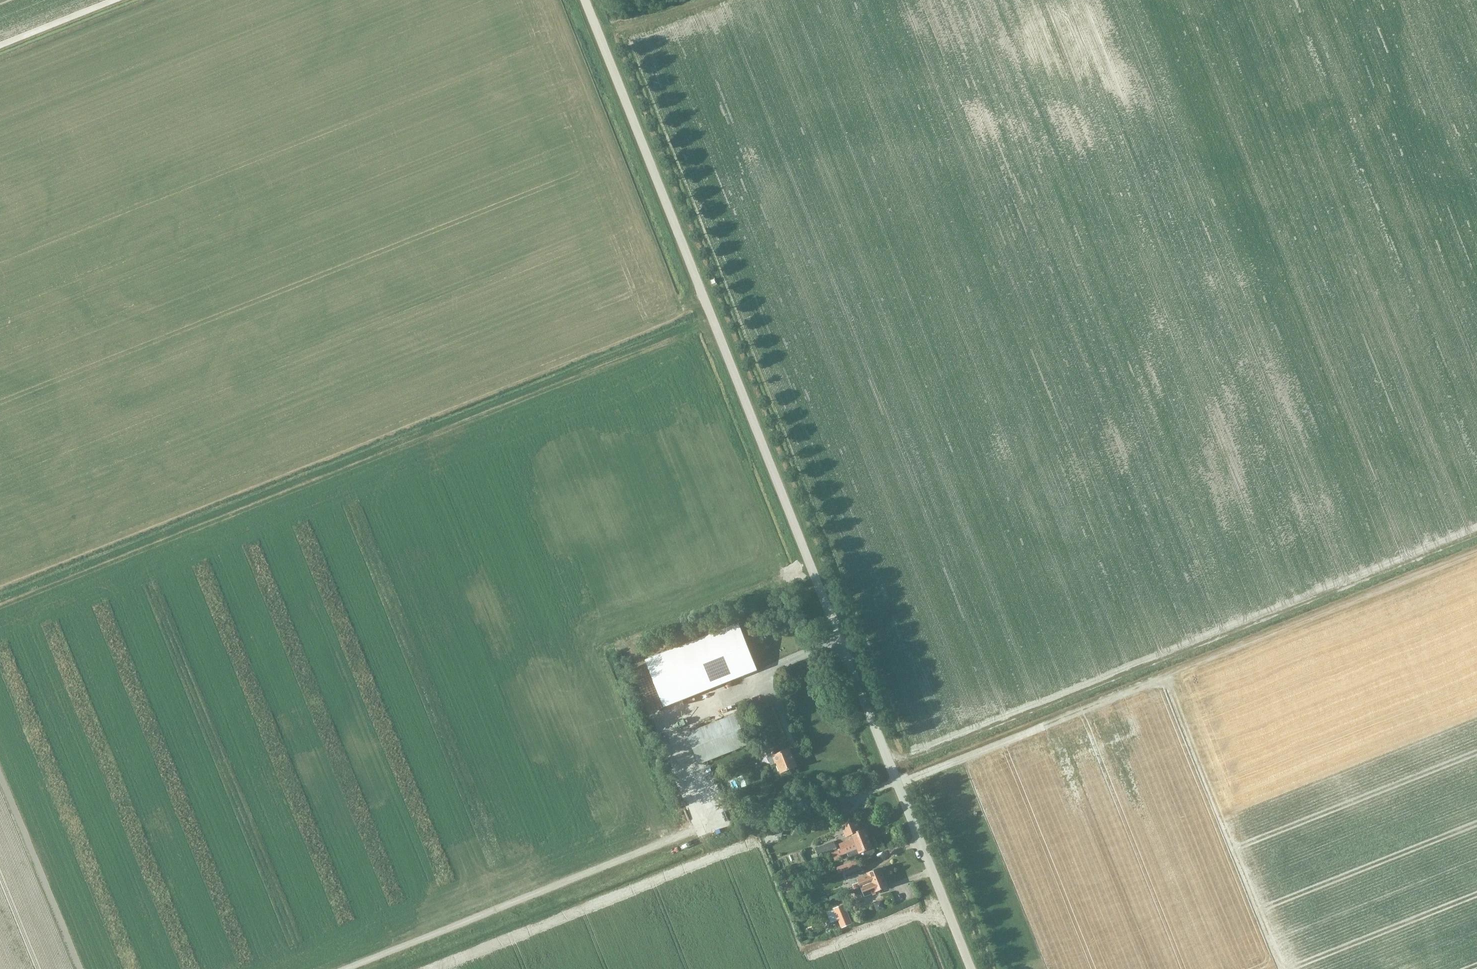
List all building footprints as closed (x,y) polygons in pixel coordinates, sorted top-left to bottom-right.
[(735,624),(644,661),(662,708),(754,671),(735,624)] [(749,745),(736,713),(687,733),(700,764),(749,745)] [(790,748),(779,753),(777,747),(770,750),(770,751),(766,752),(771,765),(776,763),(780,774),(798,767),(790,748)] [(678,769),(693,807),(704,803),(689,765),(678,769)] [(708,798),(704,785),(699,787),(703,800),(708,798)] [(845,795),(832,799),(837,814),(850,809),(845,795)] [(846,848),(870,838),(865,828),(861,830),(858,821),(842,827),(846,836),(852,834),(854,838),(839,845),(841,850),(846,848)] [(875,851),(870,838),(846,848),(841,850),(832,854),(834,859),(854,851),(855,854),(860,852),(861,854),(867,851),(868,854),(870,855),(874,854),(875,851)] [(838,849),(834,840),(815,847),(818,855),(824,852),(825,854),(838,849)] [(848,869),(860,865),(857,858),(845,862),(845,863),(839,865),(841,871),(847,869),(848,869)] [(860,865),(848,869),(850,876),(862,872),(860,865)] [(853,884),(855,890),(885,877),(881,867),(867,873),(867,875),(858,879),(859,882),(853,884)] [(779,873),(787,893),(800,888),(797,880),(792,882),(787,870),(779,873)] [(885,877),(855,890),(857,894),(863,891),(865,897),(889,888),(885,877)] [(852,924),(844,904),(833,909),(841,928),(852,924)] [(821,910),(826,923),(832,921),(827,907),(821,910)]
